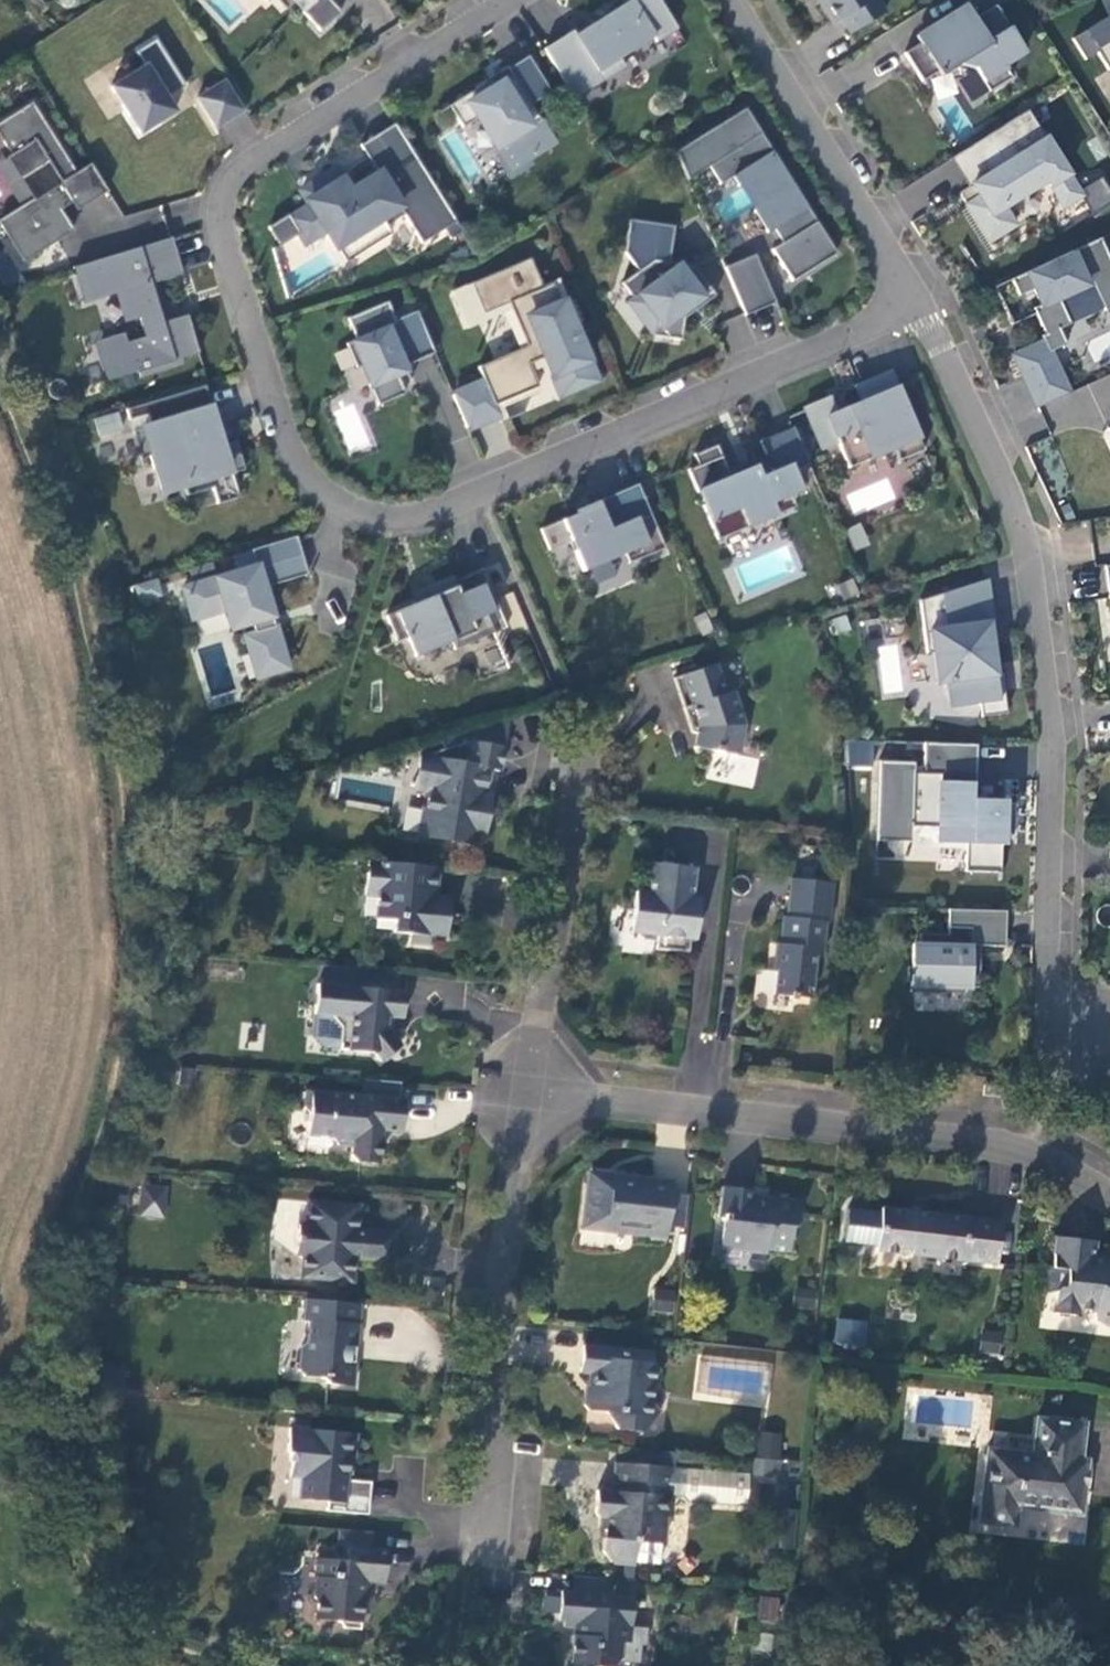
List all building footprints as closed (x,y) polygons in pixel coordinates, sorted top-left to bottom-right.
[(285,10),(296,0),(304,10),(302,12),(320,31),(340,12),(329,0),(276,0),(285,10)] [(293,3),(302,12),(304,10),(296,0),(293,3)] [(543,49),(574,99),(624,67),(619,58),(653,37),(656,42),(677,29),(658,0),(629,0),(630,1),(575,36),(572,31),(543,49)] [(849,34),(885,12),(877,0),(822,0),(824,3),(820,6),(832,25),(840,19),(849,34)] [(919,44),(904,54),(921,82),(937,72),(939,76),(957,65),(974,69),(989,92),(1011,78),(1003,66),(1024,53),(995,6),(974,19),(965,5),(915,37),(919,44)] [(1072,38),(1086,60),(1098,52),(1109,70),(1109,17),(1072,38)] [(185,87),(155,40),(135,52),(144,66),(110,87),(139,134),(174,112),(166,99),(185,87)] [(495,146),(511,171),(555,144),(530,105),(550,92),(528,56),(507,70),(511,76),(494,87),(489,80),(448,106),(462,128),(487,112),(505,140),(495,146)] [(244,110),(225,80),(197,98),(216,128),(244,110)] [(107,191),(90,164),(75,173),(31,104),(0,123),(0,137),(11,155),(6,158),(33,200),(0,220),(0,224),(23,261),(72,231),(55,204),(67,196),(77,211),(107,191)] [(687,180),(708,167),(720,185),(732,177),(738,187),(754,177),(768,201),(753,210),(767,233),(773,229),(782,243),(771,250),(791,282),(836,254),(744,109),(675,152),(687,180)] [(1014,225),(1003,208),(1046,180),(1063,207),(1080,196),(1027,111),(953,157),(979,197),(966,205),(989,241),(1014,225)] [(449,237),(461,231),(394,125),(362,145),(379,169),(350,186),(335,163),(296,191),(306,204),(270,227),(281,245),(296,237),(304,248),(324,233),(335,252),(340,249),(346,260),(391,233),(383,222),(405,208),(423,240),(443,227),(449,237)] [(967,188),(958,193),(966,205),(979,197),(953,157),(949,159),(967,188)] [(754,177),(738,187),(753,210),(768,201),(754,177)] [(673,227),(629,220),(624,253),(638,271),(621,283),(632,298),(633,299),(642,292),(654,308),(649,312),(655,320),(652,336),(680,340),(685,311),(694,305),(697,309),(715,296),(693,266),(668,262),(673,227)] [(170,238),(80,265),(90,297),(117,289),(127,322),(140,318),(146,337),(127,343),(124,335),(100,342),(111,380),(138,372),(140,377),(183,364),(181,359),(198,354),(186,315),(157,324),(154,314),(159,312),(151,284),(182,275),(170,238)] [(1058,299),(1092,284),(1104,311),(1109,309),(1109,260),(1100,239),(1011,280),(1018,296),(1033,289),(1041,305),(1033,309),(1045,335),(1041,336),(1043,342),(1013,356),(1037,408),(1068,394),(1049,352),(1066,345),(1059,330),(1070,325),(1058,299)] [(0,253),(0,277),(4,285),(18,277),(4,251),(0,253)] [(754,255),(724,268),(745,316),(775,303),(754,255)] [(529,259),(470,284),(483,314),(508,304),(526,347),(477,367),(484,382),(452,396),(466,428),(499,414),(495,405),(538,387),(528,364),(543,358),(560,397),(599,381),(575,325),(570,327),(552,283),(542,288),(529,259)] [(470,284),(450,292),(463,323),(483,314),(470,284)] [(632,298),(627,302),(652,336),(655,320),(649,312),(654,308),(642,292),(633,299),(632,298)] [(434,353),(416,311),(395,320),(387,302),(347,319),(356,340),(346,344),(356,368),(361,366),(378,405),(405,394),(395,373),(405,369),(404,366),(434,353)] [(893,450),(897,461),(923,451),(890,371),(854,386),(860,402),(835,412),(829,397),(803,408),(821,450),(837,443),(848,468),(893,450)] [(132,431),(141,459),(149,456),(159,490),(182,483),(186,496),(212,488),(217,504),(238,497),(231,474),(244,470),(235,441),(214,447),(209,432),(218,430),(204,386),(144,404),(150,425),(132,431)] [(126,410),(132,431),(150,425),(144,404),(126,410)] [(99,440),(124,433),(118,410),(92,417),(99,440)] [(759,441),(765,455),(752,461),(755,467),(739,473),(737,467),(728,471),(717,445),(693,454),(698,465),(687,470),(697,493),(704,490),(709,503),(703,505),(717,540),(776,514),(771,502),(790,494),(801,489),(793,471),(808,465),(792,427),(759,441)] [(752,461),(737,467),(739,473),(755,467),(752,461)] [(182,483),(159,490),(163,503),(186,496),(182,483)] [(597,505),(540,530),(549,550),(569,541),(582,572),(610,560),(608,555),(622,549),(628,563),(664,548),(637,484),(596,502),(597,505)] [(771,502),(776,514),(795,506),(790,494),(771,502)] [(854,551),(870,545),(862,523),(846,529),(854,551)] [(288,669),(263,587),(307,574),(295,536),(233,555),(238,571),(182,588),(192,619),(225,609),(235,606),(241,626),(252,623),(254,632),(244,635),(258,678),(288,669)] [(415,603),(386,616),(397,642),(407,638),(415,657),(451,642),(454,649),(493,633),(486,615),(498,610),(481,569),(453,581),(451,576),(427,586),(431,596),(415,603)] [(134,585),(138,601),(160,595),(155,579),(134,585)] [(854,579),(835,584),(840,601),(859,596),(854,579)] [(986,580),(919,601),(926,654),(932,653),(936,683),(947,682),(950,708),(978,704),(980,718),(1006,714),(1000,674),(995,674),(991,643),(985,644),(983,624),(991,623),(986,580)] [(431,596),(427,586),(411,593),(415,603),(431,596)] [(225,609),(231,629),(241,626),(235,606),(225,609)] [(847,616),(828,619),(830,635),(850,631),(847,616)] [(723,661),(681,674),(691,705),(699,703),(703,717),(695,719),(698,729),(703,730),(699,744),(741,755),(750,725),(740,688),(732,690),(723,661)] [(504,747),(508,717),(437,740),(440,750),(470,741),(504,747)] [(873,766),(873,740),(847,740),(846,765),(873,766)] [(500,771),(504,747),(470,741),(440,750),(432,753),(431,758),(420,756),(415,787),(428,789),(420,835),(457,841),(459,831),(476,833),(483,835),(490,796),(483,795),(487,769),(500,771)] [(976,744),(923,743),(922,773),(913,773),(914,762),(878,761),(876,841),(911,842),(911,828),(937,829),(936,843),(965,844),(964,872),(1000,873),(1002,802),(968,800),(968,785),(975,785),(976,744)] [(937,829),(911,828),(911,842),(936,843),(937,829)] [(459,831),(457,841),(474,845),(476,833),(459,831)] [(368,861),(367,873),(379,874),(380,862),(368,861)] [(435,897),(438,867),(380,862),(379,874),(367,873),(365,894),(377,895),(375,918),(395,920),(393,932),(410,934),(409,943),(431,945),(432,936),(445,937),(448,908),(434,907),(435,897)] [(691,897),(695,867),(651,863),(648,892),(635,891),(631,932),(657,935),(656,948),(688,952),(689,939),(691,928),(697,924),(699,904),(694,898),(691,897)] [(826,911),(823,911),(826,882),(790,878),(786,917),(782,917),(779,944),(775,944),(772,971),(776,972),(774,994),(810,998),(814,957),(821,957),(826,911)] [(826,911),(829,912),(832,883),(826,882),(823,911),(826,911)] [(435,897),(434,907),(448,908),(449,899),(435,897)] [(1005,911),(947,910),(947,935),(919,934),(918,945),(918,953),(911,953),(910,967),(906,967),(905,982),(910,982),(910,992),(960,993),(960,988),(978,988),(978,960),(970,960),(970,946),(979,946),(1004,947),(1005,911)] [(979,946),(970,946),(970,960),(978,960),(979,946)] [(402,1015),(405,990),(317,980),(314,1010),(330,1011),(341,1024),(338,1045),(373,1049),(380,1058),(399,1043),(390,1032),(385,1026),(386,1013),(393,1014),(402,1015)] [(393,1014),(386,1013),(385,1026),(390,1032),(393,1014)] [(1002,1097),(1003,1085),(984,1083),(982,1095),(1002,1097)] [(401,1132),(404,1100),(305,1091),(304,1107),(309,1113),(307,1136),(331,1137),(338,1145),(352,1146),(351,1155),(356,1162),(379,1164),(382,1130),(401,1132)] [(671,1193),(672,1182),(614,1175),(614,1178),(599,1177),(598,1183),(586,1182),(581,1228),(604,1231),(610,1227),(628,1229),(633,1234),(642,1235),(648,1231),(662,1233),(662,1238),(666,1238),(667,1226),(671,1193)] [(139,1181),(137,1216),(165,1218),(168,1183),(139,1181)] [(796,1222),(799,1201),(768,1197),(767,1200),(753,1198),(754,1190),(721,1186),(717,1217),(722,1217),(721,1221),(727,1221),(725,1242),(741,1244),(746,1251),(766,1253),(766,1250),(788,1252),(791,1225),(796,1222)] [(687,1195),(671,1193),(667,1226),(683,1228),(687,1195)] [(350,1282),(352,1259),(391,1262),(393,1233),(355,1229),(357,1206),(346,1205),(307,1202),(305,1225),(297,1224),(295,1254),(303,1254),(301,1277),(350,1282)] [(877,1244),(881,1211),(848,1208),(845,1240),(877,1244)] [(1001,1221),(881,1208),(881,1211),(877,1244),(876,1250),(997,1264),(1001,1221)] [(725,1242),(727,1221),(721,1221),(718,1248),(746,1251),(741,1244),(725,1242)] [(1093,1311),(1095,1318),(1107,1325),(1109,1320),(1109,1263),(1104,1259),(1101,1265),(1091,1264),(1094,1242),(1055,1237),(1052,1267),(1052,1268),(1066,1270),(1064,1288),(1059,1288),(1055,1292),(1052,1313),(1077,1316),(1078,1309),(1093,1311)] [(1038,1290),(1055,1292),(1059,1288),(1064,1288),(1066,1270),(1052,1268),(1052,1267),(1041,1266),(1038,1290)] [(670,1312),(672,1293),(656,1291),(653,1310),(670,1312)] [(356,1347),(360,1304),(305,1299),(303,1320),(309,1321),(307,1341),(301,1346),(299,1370),(304,1375),(321,1377),(327,1383),(353,1386),(355,1363),(348,1363),(349,1346),(356,1347)] [(833,1345),(864,1348),(867,1320),(836,1317),(833,1345)] [(643,1363),(645,1352),(582,1345),(579,1372),(589,1373),(588,1388),(591,1392),(585,1397),(584,1405),(588,1410),(607,1412),(616,1429),(640,1432),(661,1411),(651,1401),(652,1386),(658,1382),(659,1369),(655,1364),(643,1363)] [(978,1521),(1014,1525),(1016,1506),(1080,1514),(1086,1459),(1079,1458),(1084,1423),(1036,1417),(1032,1453),(987,1447),(978,1521)] [(353,1460),(356,1434),(289,1428),(287,1452),(290,1452),(289,1461),(291,1461),(290,1477),(301,1478),(299,1499),(327,1502),(326,1511),(368,1515),(370,1482),(346,1480),(348,1460),(353,1460)] [(772,1474),(773,1460),(754,1459),(752,1472),(772,1474)] [(665,1519),(671,1515),(672,1494),(675,1468),(616,1463),(613,1491),(597,1490),(595,1512),(599,1517),(606,1517),(605,1538),(604,1538),(603,1551),(612,1562),(635,1564),(637,1542),(663,1544),(665,1519)] [(749,1474),(675,1468),(672,1494),(683,1495),(688,1500),(747,1504),(749,1474)] [(796,1511),(773,1508),(769,1547),(792,1549),(796,1511)] [(372,1532),(338,1529),(336,1545),(347,1546),(370,1548),(372,1532)] [(370,1548),(347,1546),(346,1554),(337,1553),(336,1560),(316,1558),(315,1577),(317,1577),(315,1597),(317,1600),(316,1619),(338,1621),(345,1629),(360,1630),(361,1613),(366,1614),(368,1595),(365,1595),(366,1582),(384,1584),(385,1567),(386,1550),(370,1548)] [(394,1554),(387,1583),(403,1586),(410,1557),(394,1554)] [(572,1575),(570,1592),(607,1595),(608,1578),(572,1575)] [(623,1642),(629,1642),(632,1597),(607,1595),(570,1592),(560,1591),(557,1620),(563,1620),(562,1626),(578,1627),(578,1635),(572,1635),(570,1662),(610,1665),(622,1656),(623,1642)] [(759,1596),(756,1620),(777,1622),(780,1598),(759,1596)]
